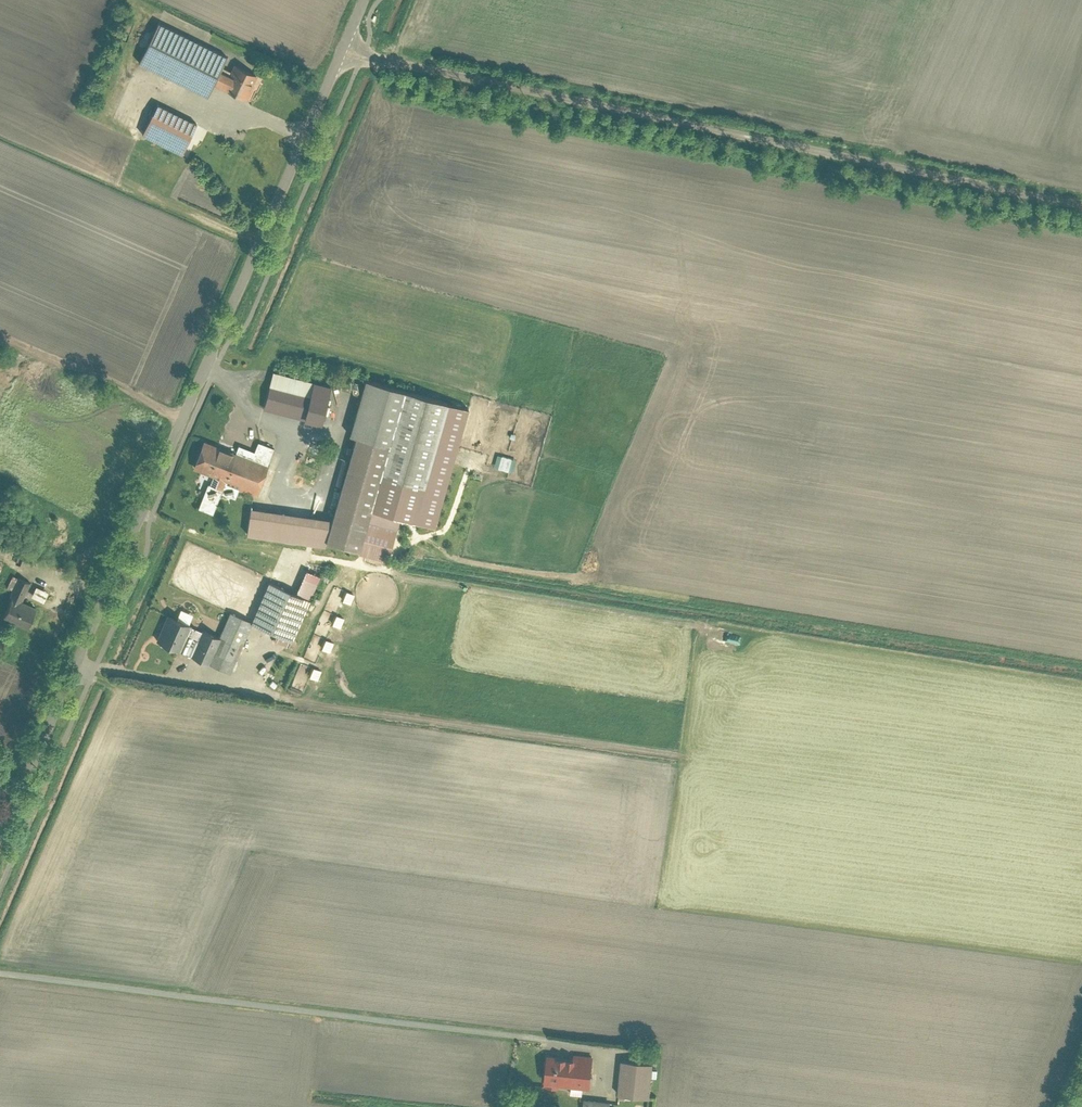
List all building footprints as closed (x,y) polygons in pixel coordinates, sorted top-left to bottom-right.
[(267,75),(162,27),(144,64),(213,96),(217,86),(254,103),(267,75)] [(154,102),(139,133),(183,153),(197,122),(154,102)] [(331,381),(277,368),(267,408),(322,421),(331,381)] [(258,503),(252,530),(337,541),(363,549),(389,476),(428,488),(453,404),(373,381),(354,435),(360,435),(337,517),(258,503)] [(223,486),(253,495),(268,446),(256,443),(254,451),(238,447),(236,454),(200,443),(191,471),(210,477),(201,507),(215,512),(223,486)] [(510,470),(512,456),(498,453),(495,466),(487,464),(486,469),(498,471),(499,468),(510,470)] [(382,523),(374,550),(390,555),(399,529),(382,523)] [(33,581),(13,571),(6,587),(11,589),(8,596),(14,598),(6,615),(27,625),(36,605),(25,600),(33,581)] [(306,597),(271,581),(253,623),(288,638),(306,597)] [(343,599),(351,603),(355,593),(347,590),(343,599)] [(233,675),(251,634),(222,621),(217,635),(168,614),(156,642),(233,675)] [(340,627),(344,617),(337,614),(333,624),(340,627)] [(304,657),(316,662),(326,638),(313,633),(304,657)] [(323,648),(330,651),(334,641),(326,638),(323,648)] [(318,679),(322,670),(314,667),(310,676),(318,679)] [(569,1057),(545,1057),(545,1085),(569,1085),(569,1081),(589,1082),(589,1055),(569,1055),(569,1057)] [(652,1063),(625,1061),(621,1094),(649,1097),(652,1063)]
